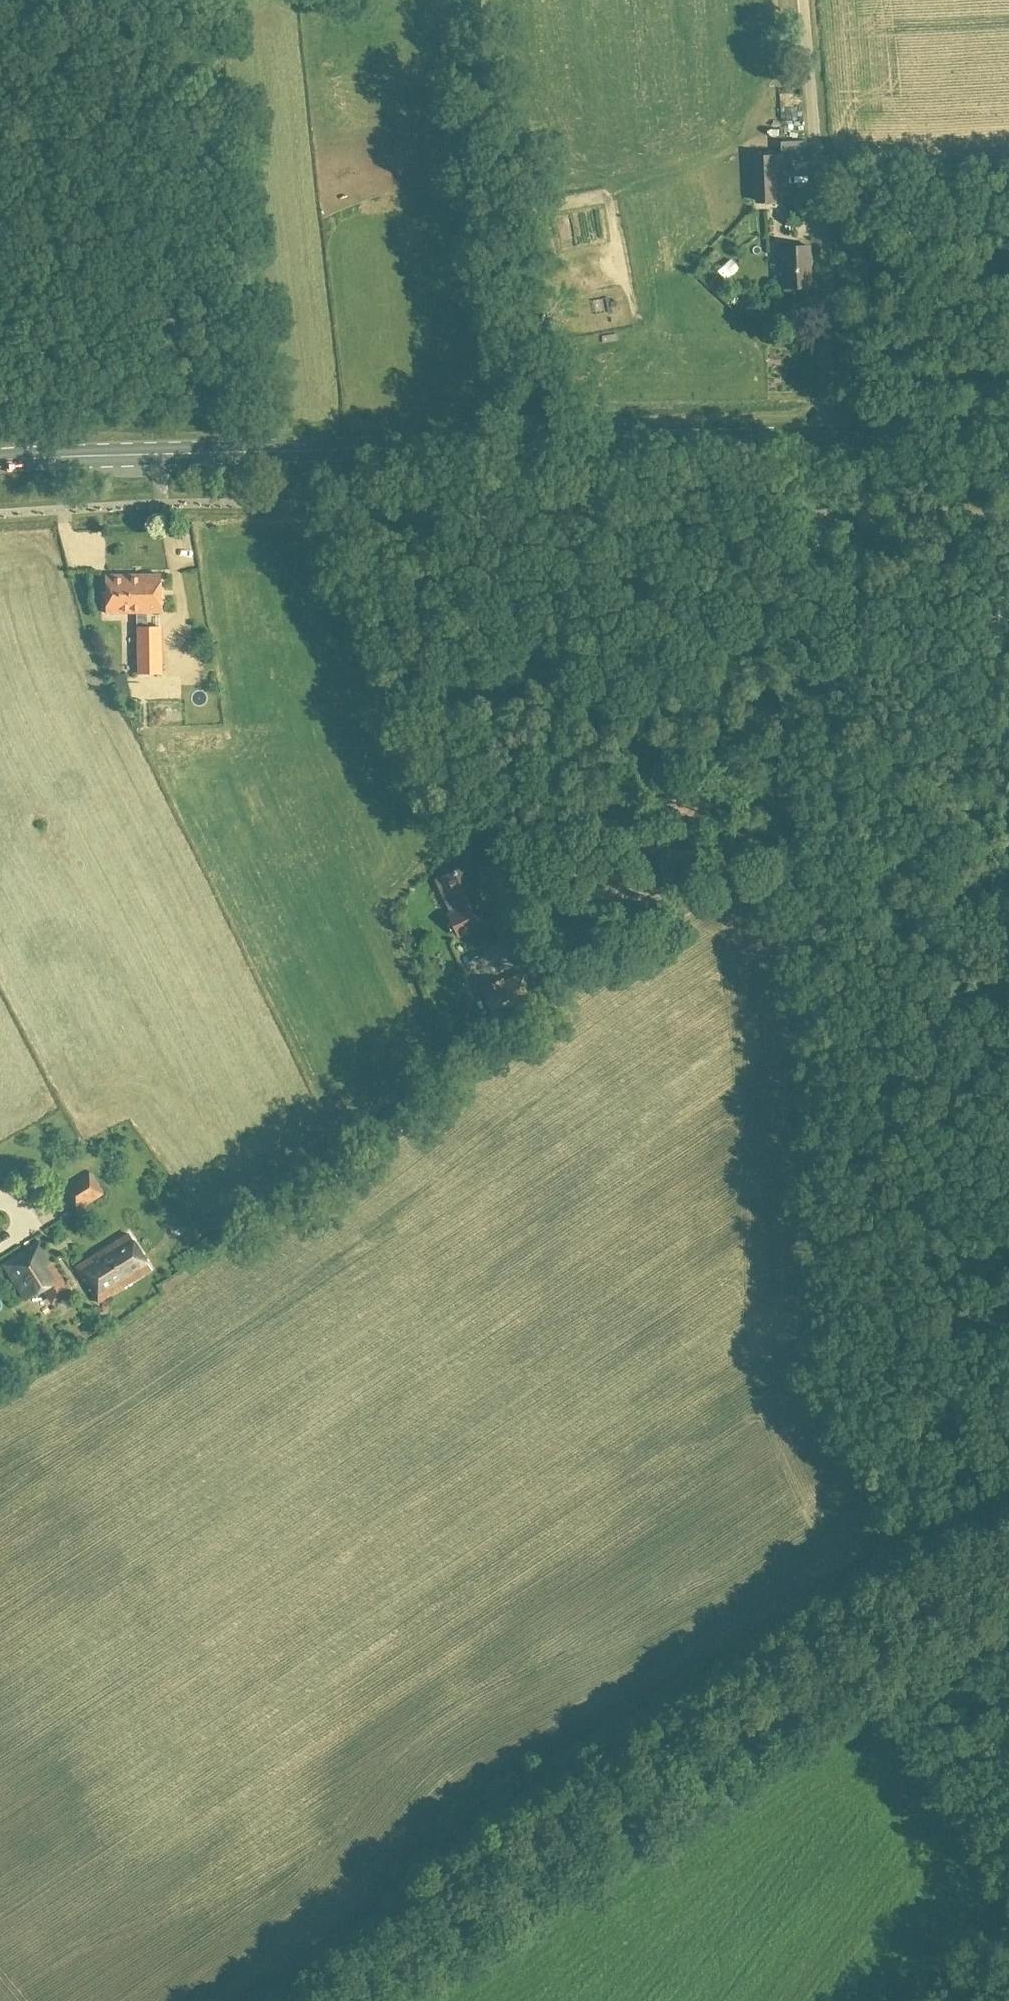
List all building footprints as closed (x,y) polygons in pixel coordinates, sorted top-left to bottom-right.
[(787,153),(754,154),(755,202),(789,201),(787,153)] [(782,246),(783,288),(811,287),(810,245),(782,246)] [(161,573),(134,573),(107,574),(108,612),(138,612),(139,672),(163,672),(162,626),(148,626),(148,611),(162,611),(161,573)] [(465,865),(444,875),(460,909),(450,914),(459,935),(491,920),(465,865)] [(493,1014),(535,994),(524,970),(505,979),(504,977),(481,988),(493,1014)] [(88,1171),(61,1187),(75,1210),(102,1194),(88,1171)] [(77,1266),(99,1302),(152,1269),(129,1233),(77,1266)] [(71,1291),(63,1278),(41,1244),(7,1266),(29,1300),(44,1291),(52,1304),(71,1291)]
